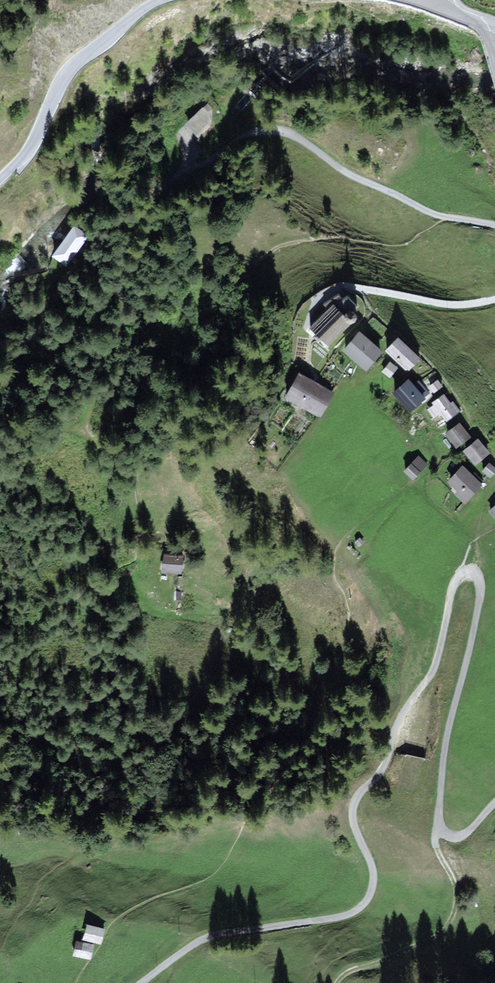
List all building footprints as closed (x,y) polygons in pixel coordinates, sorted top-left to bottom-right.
[(208,106),(187,124),(197,136),(218,118),(208,106)] [(90,235),(78,226),(57,254),(69,263),(90,235)] [(322,340),(328,346),(357,317),(339,300),(311,329),(316,334),(314,337),(319,342),(322,340)] [(358,335),(345,351),(367,369),(380,353),(358,335)] [(418,360),(398,340),(388,350),(408,370),(418,360)] [(396,369),(390,364),(384,371),(391,376),(396,369)] [(318,414),(329,393),(296,375),(285,396),(318,414)] [(404,379),(391,391),(407,408),(420,397),(404,379)] [(435,381),(428,385),(432,392),(440,387),(435,381)] [(442,394),(432,403),(442,414),(452,405),(442,394)] [(457,424),(445,432),(453,444),(465,435),(457,424)] [(474,441),(463,449),(474,462),(485,453),(474,441)] [(417,458),(405,471),(412,477),(424,465),(417,458)] [(482,470),(490,477),(494,471),(494,470),(488,463),(482,470)] [(478,485),(461,468),(448,481),(465,498),(478,485)] [(182,555),(165,553),(163,570),(180,572),(182,555)] [(104,931),(88,927),(85,939),(100,943),(104,931)] [(93,945),(84,943),(83,951),(76,950),(74,956),(90,959),(93,945)]
